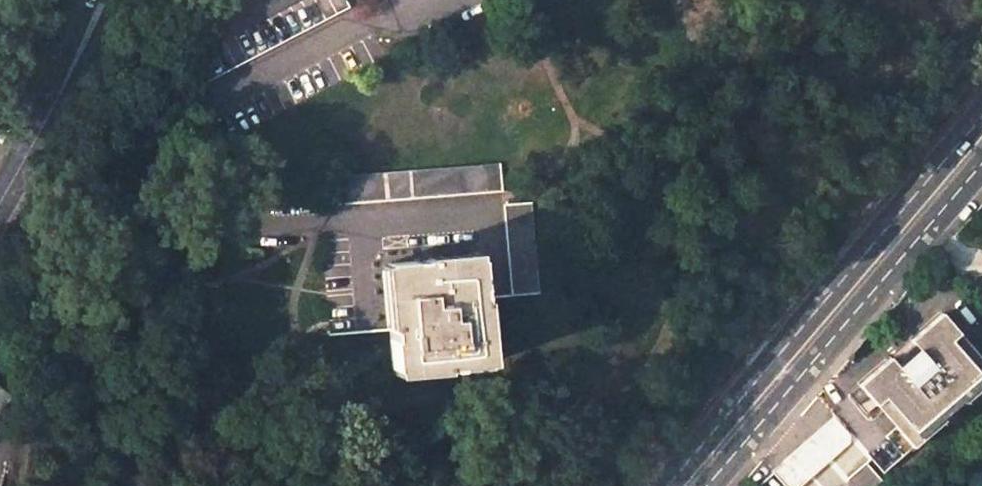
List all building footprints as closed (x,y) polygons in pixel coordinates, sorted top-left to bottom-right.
[(189,58),(203,84),(350,8),(346,0),(299,0),(189,58)] [(500,163),(335,177),(337,205),(503,192),(500,163)] [(529,201),(504,205),(511,295),(539,293),(529,201)] [(432,260),(388,263),(393,324),(389,325),(390,329),(393,369),(439,365),(440,369),(483,366),(478,306),(482,306),(481,297),(478,260),(432,263),(432,260)] [(907,420),(906,420),(896,429),(913,448),(923,439),(945,421),(966,402),(981,389),(981,360),(979,356),(972,363),(952,340),(960,334),(945,318),(942,313),(912,340),(915,343),(894,362),(891,358),(858,386),(876,406),(887,397),(907,420)] [(952,340),(972,363),(979,356),(970,346),(963,337),(960,335),(960,334),(952,340)] [(907,420),(887,397),(876,406),(877,407),(883,414),(896,429),(906,420),(907,420)]
